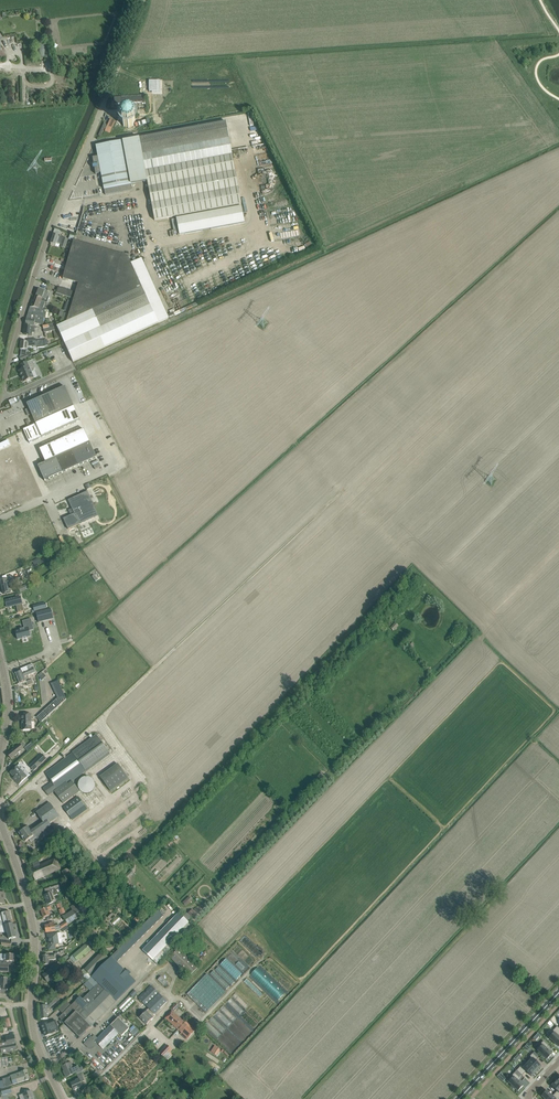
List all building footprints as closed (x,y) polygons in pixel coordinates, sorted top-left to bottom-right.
[(158,80),(149,80),(149,92),(152,92),(152,91),(158,91),(158,80)] [(146,104),(145,96),(114,98),(115,104),(142,103),(142,104),(146,104)] [(136,121),(136,120),(135,120),(133,116),(133,115),(132,115),(129,114),(128,114),(127,114),(124,116),(123,116),(123,117),(122,121),(121,121),(121,122),(122,122),(123,125),(123,126),(124,126),(125,126),(128,127),(128,128),(129,128),(129,127),(133,126),(134,126),(134,125),(135,121),(136,121)] [(134,124),(135,128),(150,123),(149,120),(134,124)] [(242,204),(227,127),(226,122),(139,138),(123,141),(96,146),(98,157),(93,158),(94,164),(93,164),(93,168),(95,168),(96,174),(101,173),(104,189),(105,195),(132,190),(131,184),(147,181),(155,220),(160,219),(242,204)] [(104,124),(98,136),(101,137),(106,125),(104,124)] [(242,206),(176,218),(179,235),(245,223),(242,206)] [(65,249),(68,239),(54,234),(51,244),(56,245),(56,243),(62,245),(61,247),(65,249)] [(57,326),(57,327),(58,330),(71,357),(73,362),(168,318),(166,313),(142,259),(131,263),(128,256),(122,255),(79,242),(74,241),(70,255),(68,259),(63,279),(79,283),(76,292),(74,299),(69,314),(67,322),(57,326)] [(58,288),(56,293),(74,299),(76,292),(59,287),(59,288),(58,288)] [(48,296),(49,293),(39,290),(36,296),(44,299),(43,302),(45,303),(47,303),(50,297),(48,296)] [(43,309),(45,303),(43,302),(44,299),(36,296),(35,301),(33,300),(30,307),(43,309)] [(30,307),(26,319),(35,320),(44,321),(44,318),(45,310),(43,309),(30,307)] [(35,333),(36,326),(34,326),(26,325),(25,325),(24,334),(32,335),(32,333),(35,333)] [(21,341),(20,349),(21,349),(20,357),(26,354),(26,350),(27,347),(36,346),(36,339),(33,339),(27,340),(28,342),(21,341)] [(33,360),(21,365),(22,370),(19,371),(24,382),(34,378),(32,372),(33,372),(34,371),(34,370),(35,368),(35,367),(35,366),(33,360)] [(74,407),(65,387),(52,393),(61,413),(68,410),(74,407)] [(61,413),(52,393),(40,398),(49,418),(55,415),(61,413)] [(29,409),(25,410),(27,415),(31,413),(36,424),(42,421),(49,418),(40,398),(27,404),(29,409)] [(74,407),(68,410),(74,423),(80,421),(74,407)] [(68,410),(61,413),(67,426),(74,423),(68,410)] [(61,413),(55,415),(61,429),(67,426),(61,413)] [(55,415),(49,418),(55,432),(61,429),(55,415)] [(49,418),(42,421),(48,435),(55,432),(49,418)] [(42,421),(36,424),(42,438),(48,435),(42,421)] [(36,424),(30,427),(36,440),(42,438),(36,424)] [(30,427),(23,430),(29,443),(36,440),(30,427)] [(84,429),(78,432),(84,446),(90,443),(84,429)] [(78,432),(71,435),(77,449),(84,446),(78,432)] [(71,435),(65,438),(71,452),(72,451),(77,449),(71,435)] [(65,438),(59,441),(65,454),(71,452),(65,438)] [(59,441),(52,444),(58,457),(65,454),(59,441)] [(97,458),(90,443),(84,446),(77,449),(72,451),(79,466),(97,458)] [(52,444),(46,446),(52,460),(55,459),(58,457),(52,444)] [(46,446),(40,449),(46,463),(52,460),(46,446)] [(79,466),(72,451),(71,452),(65,454),(58,457),(55,459),(62,473),(79,466)] [(62,473),(55,459),(52,460),(46,463),(38,466),(45,481),(62,473)] [(74,514),(63,519),(68,529),(98,516),(88,492),(68,500),(74,514)] [(8,578),(0,580),(3,594),(9,593),(10,593),(9,588),(11,588),(10,584),(22,581),(21,576),(13,578),(12,575),(8,577),(8,578)] [(16,598),(5,601),(7,607),(16,605),(18,613),(25,611),(21,597),(19,597),(19,594),(15,595),(16,598)] [(46,603),(33,606),(34,611),(47,608),(46,603)] [(51,609),(36,613),(39,622),(53,619),(51,609)] [(24,628),(15,631),(16,631),(18,639),(31,636),(29,631),(28,625),(32,624),(31,619),(22,621),(24,628)] [(390,628),(394,631),(399,626),(395,623),(390,628)] [(25,676),(36,672),(32,664),(27,667),(28,670),(22,672),(22,671),(16,673),(20,683),(20,682),(27,680),(25,676)] [(57,698),(37,717),(41,722),(67,699),(58,681),(51,684),(57,698)] [(32,729),(31,714),(21,715),(22,725),(21,725),(21,728),(22,728),(22,730),(32,729)] [(110,753),(97,735),(73,753),(45,773),(52,782),(43,788),(48,796),(54,791),(63,803),(80,791),(72,781),(86,770),(86,771),(110,753)] [(32,742),(25,748),(27,751),(35,745),(32,742)] [(20,744),(7,754),(11,759),(24,749),(23,748),(25,746),(25,745),(24,743),(23,743),(20,745),(20,744)] [(34,771),(47,759),(42,754),(29,766),(34,771)] [(17,766),(10,773),(17,781),(16,782),(19,785),(27,777),(30,775),(20,764),(17,766)] [(128,778),(118,764),(100,777),(111,791),(128,778)] [(321,773),(317,777),(322,781),(326,778),(321,773)] [(94,783),(94,782),(94,781),(93,780),(93,778),(92,777),(90,776),(89,775),(87,775),(85,775),(84,775),(82,776),(81,777),(80,778),(80,779),(79,781),(79,782),(79,784),(80,785),(80,786),(81,788),(82,788),(83,789),(85,790),(86,790),(87,790),(89,790),(90,789),(91,788),(93,787),(93,786),(94,784),(94,783)] [(78,797),(63,807),(72,820),(87,809),(78,797)] [(38,834),(51,825),(49,824),(60,817),(50,803),(36,812),(43,821),(31,830),(28,826),(19,833),(25,842),(29,839),(31,842),(36,838),(38,840),(41,838),(38,834)] [(35,880),(61,869),(56,859),(40,866),(38,861),(37,862),(32,864),(34,868),(30,870),(35,880)] [(73,876),(70,868),(62,872),(65,879),(73,876)] [(131,870),(124,877),(127,880),(135,873),(131,870)] [(58,895),(56,889),(60,887),(59,883),(45,888),(46,892),(46,893),(46,894),(46,895),(46,896),(47,897),(46,897),(48,904),(55,901),(53,896),(58,895)] [(83,915),(76,903),(70,907),(73,911),(63,917),(66,922),(60,926),(59,925),(55,926),(54,923),(50,923),(50,925),(45,926),(46,932),(56,931),(61,929),(68,924),(83,915)] [(50,915),(49,911),(52,910),(50,906),(46,908),(41,910),(44,917),(50,915)] [(158,910),(154,915),(159,920),(164,915),(158,910)] [(193,910),(188,914),(193,919),(197,915),(193,910)] [(0,914),(0,920),(2,923),(5,922),(5,925),(6,925),(9,924),(9,926),(12,925),(12,924),(12,923),(9,911),(0,914)] [(144,948),(143,950),(153,960),(157,964),(192,926),(188,923),(178,913),(144,948)] [(154,915),(149,920),(154,925),(159,920),(154,915)] [(118,916),(112,922),(114,926),(121,920),(118,916)] [(149,920),(144,924),(149,930),(154,925),(149,920)] [(7,931),(9,939),(11,939),(16,938),(12,923),(12,924),(12,925),(9,926),(9,924),(6,925),(5,925),(6,925),(3,926),(0,926),(0,931),(7,931)] [(144,924),(139,929),(145,934),(149,930),(144,924)] [(139,929),(135,934),(140,939),(145,934),(139,929)] [(53,934),(48,934),(49,944),(48,946),(49,950),(54,949),(56,949),(56,944),(59,944),(62,943),(61,933),(58,933),(53,934)] [(135,934),(130,938),(135,943),(140,939),(135,934)] [(130,938),(125,943),(130,948),(135,943),(130,938)] [(125,943),(121,948),(126,953),(130,948),(125,943)] [(78,961),(91,950),(86,944),(73,956),(78,961)] [(121,948),(116,952),(121,957),(126,953),(121,948)] [(198,967),(179,948),(170,957),(188,977),(198,967)] [(87,981),(92,977),(110,959),(102,951),(79,973),(87,981)] [(116,952),(111,957),(112,957),(112,958),(116,962),(121,957),(116,952)] [(13,962),(14,962),(14,959),(15,959),(15,954),(10,954),(10,955),(5,954),(4,961),(0,961),(0,965),(0,972),(9,972),(9,965),(13,965),(13,962)] [(49,960),(56,960),(56,955),(43,955),(43,965),(49,965),(49,960)] [(116,962),(112,958),(112,957),(110,959),(92,977),(99,984),(98,985),(97,984),(82,1000),(80,997),(71,1006),(63,1014),(59,1017),(80,1037),(79,1038),(80,1038),(136,981),(134,979),(116,962)] [(51,969),(43,975),(48,982),(49,981),(51,984),(57,980),(55,978),(60,975),(64,972),(57,963),(55,965),(50,968),(51,969)] [(257,966),(251,973),(278,998),(284,992),(257,966)] [(206,1013),(226,993),(207,974),(187,994),(206,1013)] [(167,982),(161,976),(158,980),(163,985),(167,982)] [(7,978),(2,977),(1,986),(0,986),(0,991),(0,994),(8,995),(9,987),(7,987),(7,978)] [(167,1002),(152,986),(141,996),(138,998),(139,999),(149,1009),(151,1011),(154,1014),(167,1002)] [(49,1005),(47,1005),(40,1006),(41,1019),(48,1018),(47,1014),(48,1014),(48,1008),(50,1008),(60,999),(56,995),(49,1001),(49,1005)] [(124,1012),(134,1002),(129,996),(118,1007),(124,1012)] [(63,1014),(71,1006),(66,1002),(58,1009),(63,1014)] [(225,1005),(214,1014),(219,1020),(215,1024),(216,1025),(216,1026),(219,1029),(222,1027),(219,1023),(221,1022),(225,1026),(232,1020),(230,1016),(233,1014),(225,1005)] [(147,1025),(155,1016),(156,1015),(154,1014),(151,1011),(149,1009),(146,1011),(140,1018),(147,1025)] [(184,1022),(172,1011),(165,1017),(171,1023),(178,1029),(184,1022)] [(98,1039),(95,1041),(98,1043),(103,1048),(102,1049),(107,1053),(123,1037),(122,1036),(129,1029),(118,1018),(98,1039)] [(48,1023),(42,1025),(45,1036),(52,1034),(52,1033),(54,1032),(59,1031),(56,1021),(48,1023)] [(195,1030),(185,1021),(184,1022),(178,1029),(183,1034),(188,1038),(195,1030)] [(548,1036),(558,1047),(558,1046),(558,1037),(558,1036),(558,1035),(558,1028),(557,1026),(548,1036)] [(14,1035),(5,1037),(6,1040),(0,1042),(0,1043),(1,1046),(1,1047),(7,1046),(16,1044),(14,1035)] [(95,1041),(98,1039),(94,1035),(92,1037),(91,1036),(84,1043),(88,1047),(89,1048),(90,1048),(92,1048),(93,1048),(94,1047),(97,1043),(95,1041)] [(543,1041),(536,1049),(541,1053),(540,1054),(544,1057),(547,1059),(552,1054),(546,1049),(549,1046),(543,1041)] [(17,1049),(16,1044),(7,1046),(1,1047),(0,1047),(1,1050),(2,1053),(17,1049)] [(161,1051),(159,1054),(168,1062),(172,1057),(168,1054),(172,1050),(167,1045),(161,1051)] [(530,1057),(526,1061),(536,1071),(541,1066),(536,1061),(538,1058),(533,1053),(530,1056),(530,1057)] [(521,1066),(516,1070),(522,1076),(526,1071),(532,1076),(536,1071),(526,1061),(521,1066)] [(71,1062),(62,1066),(65,1073),(64,1073),(66,1077),(76,1073),(77,1074),(80,1072),(77,1066),(72,1069),(72,1067),(73,1067),(71,1062)] [(93,1064),(91,1066),(98,1075),(103,1071),(101,1068),(98,1070),(93,1064)] [(29,1079),(26,1070),(21,1072),(11,1076),(3,1079),(5,1087),(24,1081),(29,1079)] [(76,1081),(71,1083),(74,1090),(78,1088),(80,1092),(84,1090),(86,1088),(85,1085),(82,1086),(81,1082),(83,1081),(84,1081),(83,1077),(81,1072),(80,1072),(77,1074),(79,1079),(76,1080),(76,1081)] [(514,1073),(507,1081),(512,1085),(511,1086),(515,1089),(515,1088),(518,1091),(523,1086),(517,1080),(520,1078),(514,1073)] [(10,1087),(6,1088),(1,1090),(2,1096),(12,1094),(10,1087)] [(507,1098),(513,1098),(516,1095),(507,1087),(501,1093),(507,1098)] [(488,1090),(484,1095),(488,1098),(492,1094),(488,1090)] [(542,1096),(545,1098),(544,1098),(558,1098),(558,1097),(555,1094),(552,1096),(547,1091),(542,1096)]
